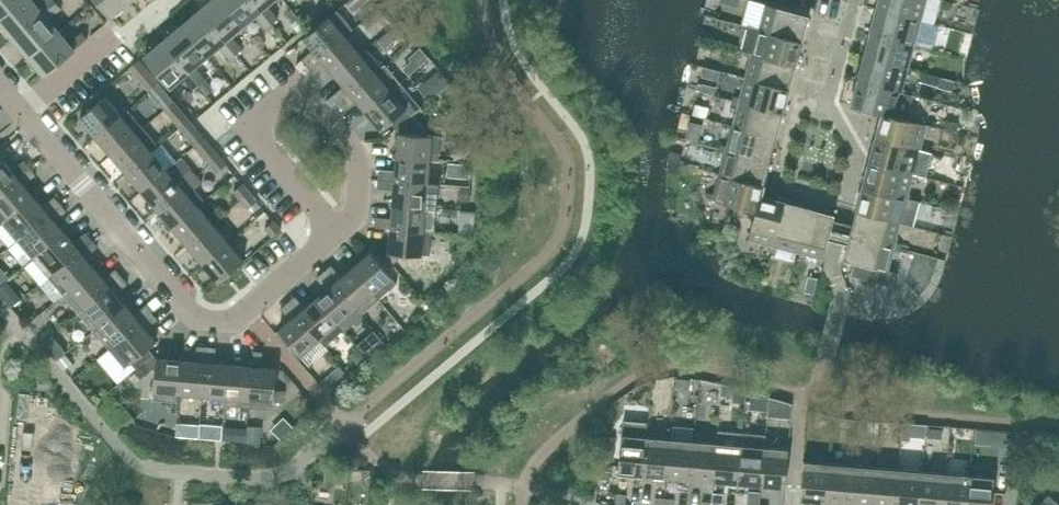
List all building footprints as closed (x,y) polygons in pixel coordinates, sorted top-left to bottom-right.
[(39,7),(33,0),(22,0),(0,18),(0,23),(13,38),(56,2),(55,0),(47,0),(39,7)] [(22,0),(0,0),(0,18),(22,0)] [(130,1),(129,0),(96,0),(110,17),(130,1)] [(243,26),(222,0),(212,0),(200,11),(236,54),(242,49),(231,36),(243,26)] [(272,23),(253,0),(222,0),(243,26),(256,15),(266,28),(272,23)] [(274,0),(253,0),(272,23),(278,18),(267,5),(274,0)] [(881,9),(913,18),(920,20),(934,23),(940,0),(884,0),(881,9)] [(49,19),(61,8),(56,2),(13,38),(29,56),(59,31),(49,19)] [(806,26),(809,15),(759,2),(757,7),(764,9),(759,29),(798,39),(801,25),(806,26)] [(920,20),(881,9),(878,24),(873,22),(870,32),(921,46),(922,42),(915,40),(920,20)] [(230,59),(236,54),(200,11),(182,26),(207,56),(219,46),(230,59)] [(308,66),(345,35),(329,16),(304,38),(314,49),(302,59),(308,66)] [(195,66),(207,56),(182,26),(163,41),(200,84),(206,79),(195,66)] [(747,26),(741,50),(745,51),(757,55),(796,65),(799,55),(794,54),(798,39),(759,29),(747,26)] [(82,32),(69,43),(59,31),(29,56),(45,75),(75,50),(74,49),(87,38),(82,32)] [(920,49),(921,46),(870,32),(868,42),(872,43),(869,58),(908,68),(913,48),(920,49)] [(335,75),(360,53),(345,35),(308,66),(314,74),(326,64),(335,75)] [(194,89),(200,84),(163,41),(144,57),(170,87),(183,76),(194,89)] [(339,103),(376,72),(382,67),(366,48),(360,53),(335,75),(344,85),(332,95),(339,103)] [(420,63),(427,58),(427,57),(421,51),(414,56),(420,63)] [(793,75),(796,65),(745,51),(744,55),(751,57),(746,77),(785,88),(789,73),(793,75)] [(902,88),(908,68),(869,58),(865,72),(860,71),(857,80),(908,94),(909,90),(902,88)] [(140,80),(147,74),(138,64),(131,70),(140,80)] [(366,111),(391,90),(376,72),(339,103),(345,110),(356,100),(366,111)] [(142,82),(150,91),(159,83),(151,75),(142,82)] [(781,102),(785,88),(746,77),(740,98),(734,96),(733,100),(783,113),(786,103),(781,102)] [(912,95),(908,94),(857,80),(855,90),(860,92),(855,107),(882,114),(882,113),(895,116),(905,119),(912,95)] [(391,90),(366,111),(382,130),(391,122),(396,128),(404,121),(412,115),(421,107),(400,82),(391,90)] [(159,83),(150,91),(157,100),(166,92),(159,83)] [(215,120),(231,108),(222,95),(206,107),(215,120)] [(96,136),(121,115),(105,96),(80,117),(96,136)] [(781,123),(783,113),(733,100),(732,103),(738,105),(733,126),(772,136),(776,122),(781,123)] [(165,109),(180,127),(189,120),(174,101),(165,109)] [(111,154),(143,128),(128,109),(121,115),(96,136),(111,154)] [(895,116),(882,113),(882,114),(887,115),(883,129),(878,128),(876,138),(926,151),(927,147),(920,145),(926,124),(905,119),(895,116)] [(420,134),(421,125),(412,115),(404,121),(396,128),(399,132),(397,157),(430,160),(438,160),(440,135),(420,134)] [(189,120),(180,127),(187,136),(196,128),(189,120)] [(768,150),(772,136),(733,126),(728,146),(721,144),(720,148),(770,161),(773,152),(768,150)] [(126,172),(152,151),(158,146),(143,128),(111,154),(126,172)] [(211,163),(220,156),(204,138),(195,145),(204,155),(211,163)] [(925,155),(926,151),(876,138),(873,147),(878,148),(874,163),(913,173),(918,153),(925,155)] [(768,171),(770,161),(720,148),(719,152),(726,153),(720,174),(759,184),(763,170),(768,171)] [(142,191),(167,169),(152,151),(126,172),(142,191)] [(220,156),(211,163),(218,172),(227,164),(220,156)] [(428,183),(430,160),(397,157),(395,180),(428,183)] [(18,177),(2,158),(0,160),(0,193),(18,177)] [(908,194),(913,173),(874,163),(870,177),(865,176),(863,186),(913,199),(914,196),(908,194)] [(157,209),(188,182),(173,164),(167,169),(142,191),(157,209)] [(36,175),(30,167),(18,177),(0,193),(0,219),(2,222),(8,217),(34,195),(24,184),(36,175)] [(755,198),(759,184),(720,174),(715,194),(708,192),(707,197),(756,210),(757,210),(760,200),(755,198)] [(471,186),(471,178),(461,177),(460,185),(471,186)] [(395,180),(393,204),(421,206),(426,207),(437,208),(439,184),(428,183),(395,180)] [(172,227),(198,205),(204,200),(188,182),(157,209),(172,227)] [(241,200),(250,192),(243,183),(234,191),(241,200)] [(860,196),(856,210),(861,211),(900,222),(912,225),(919,201),(913,199),(863,186),(860,196)] [(248,208),(257,201),(250,192),(241,200),(248,208)] [(8,217),(2,222),(6,227),(17,240),(23,235),(61,204),(55,197),(43,206),(34,195),(19,208),(8,217)] [(772,252),(786,201),(776,199),(774,203),(760,200),(757,210),(756,210),(749,238),(770,244),(768,251),(772,252)] [(794,209),(796,204),(786,201),(772,252),(776,253),(778,246),(798,251),(809,212),(794,209)] [(55,221),(67,211),(61,204),(23,235),(17,240),(33,258),(64,232),(55,221)] [(424,230),(426,207),(393,204),(392,218),(376,217),(376,227),(391,228),(424,230)] [(188,245),(213,223),(198,205),(172,227),(188,245)] [(821,265),(835,214),(824,211),(823,216),(809,212),(798,251),(818,257),(817,264),(821,265)] [(895,242),(900,222),(861,211),(857,226),(853,224),(850,234),(901,248),(902,244),(895,242)] [(272,236),(281,229),(274,220),(265,228),(272,236)] [(203,263),(228,242),(213,223),(188,245),(203,263)] [(432,231),(424,230),(391,228),(389,252),(385,255),(392,264),(399,258),(400,253),(422,255),(422,254),(430,255),(432,231)] [(86,232),(73,242),(64,232),(33,258),(48,276),(79,250),(92,240),(86,232)] [(847,244),(843,259),(848,261),(857,263),(854,275),(894,286),(898,272),(888,269),(893,250),(900,251),(901,248),(850,234),(847,244)] [(219,282),(244,260),(228,242),(203,263),(219,282)] [(63,295),(95,268),(79,250),(48,276),(63,295)] [(385,255),(379,261),(371,252),(352,268),(379,299),(397,284),(392,278),(393,277),(386,270),(392,264),(385,255)] [(399,258),(392,264),(404,278),(410,272),(399,258)] [(352,268),(341,277),(331,265),(324,271),(361,315),(379,299),(352,268)] [(116,269),(104,279),(95,268),(63,295),(78,313),(122,276),(116,269)] [(327,289),(316,298),(343,330),(361,315),(324,271),(317,277),(327,289)] [(791,274),(779,271),(775,287),(787,291),(791,274)] [(116,293),(128,283),(122,276),(78,313),(94,331),(125,304),(116,293)] [(813,293),(817,278),(808,276),(804,291),(813,293)] [(852,294),(847,312),(877,320),(882,302),(852,294)] [(316,298),(305,307),(295,296),(288,302),(319,339),(324,345),(343,330),(316,298)] [(300,355),(319,339),(288,302),(281,308),(291,319),(279,329),(300,355)] [(146,305),(134,315),(125,304),(94,331),(109,349),(152,312),(146,305)] [(146,329),(158,320),(152,312),(109,349),(125,368),(131,363),(136,368),(144,361),(153,354),(148,348),(156,341),(146,329)] [(68,340),(60,347),(66,354),(74,347),(68,340)] [(363,341),(356,346),(364,355),(365,357),(366,357),(370,354),(372,352),(363,341)] [(205,362),(207,347),(197,346),(196,361),(182,360),(179,393),(202,395),(205,362)] [(262,367),(263,352),(253,351),(252,366),(249,407),(273,409),(273,401),(274,401),(277,368),(262,367)] [(182,360),(157,358),(153,354),(144,361),(151,369),(156,369),(154,391),(155,391),(154,399),(178,401),(179,393),(182,360)] [(229,364),(205,362),(202,395),(226,397),(229,364)] [(249,407),(252,366),(229,364),(226,397),(225,405),(249,407)] [(328,394),(350,376),(343,367),(321,385),(328,394)] [(752,396),(750,410),(766,411),(768,397),(752,396)] [(769,397),(767,416),(778,417),(780,400),(769,397)] [(223,434),(224,425),(210,423),(209,433),(223,434)] [(247,425),(232,424),(230,439),(246,441),(247,425)] [(262,426),(247,425),(246,441),(260,442),(262,426)] [(643,474),(646,436),(622,434),(618,472),(643,474)] [(667,476),(670,438),(646,436),(643,474),(667,476)] [(690,478),(693,440),(670,438),(667,476),(690,478)] [(714,481),(717,442),(693,440),(690,478),(714,481)] [(737,483),(741,444),(717,442),(714,481),(737,483)] [(761,485),(764,446),(741,444),(737,483),(761,485)] [(786,487),(789,449),(764,446),(761,485),(786,487)] [(825,501),(828,463),(804,461),(803,471),(800,499),(825,501)] [(849,503),(852,465),(828,463),(825,501),(849,503)] [(876,467),(852,465),(849,503),(871,504),(872,504),(876,467)] [(899,469),(876,467),(872,504),(896,504),(899,469)] [(923,471),(899,469),(896,504),(920,504),(923,471)] [(946,473),(923,471),(920,504),(944,504),(946,473)] [(970,475),(946,473),(944,504),(967,504),(970,475)] [(994,477),(970,475),(967,504),(992,504),(994,477)] [(1048,493),(1038,504),(1058,504),(1058,502),(1048,493)] [(626,494),(617,494),(616,504),(625,504),(626,494)]
